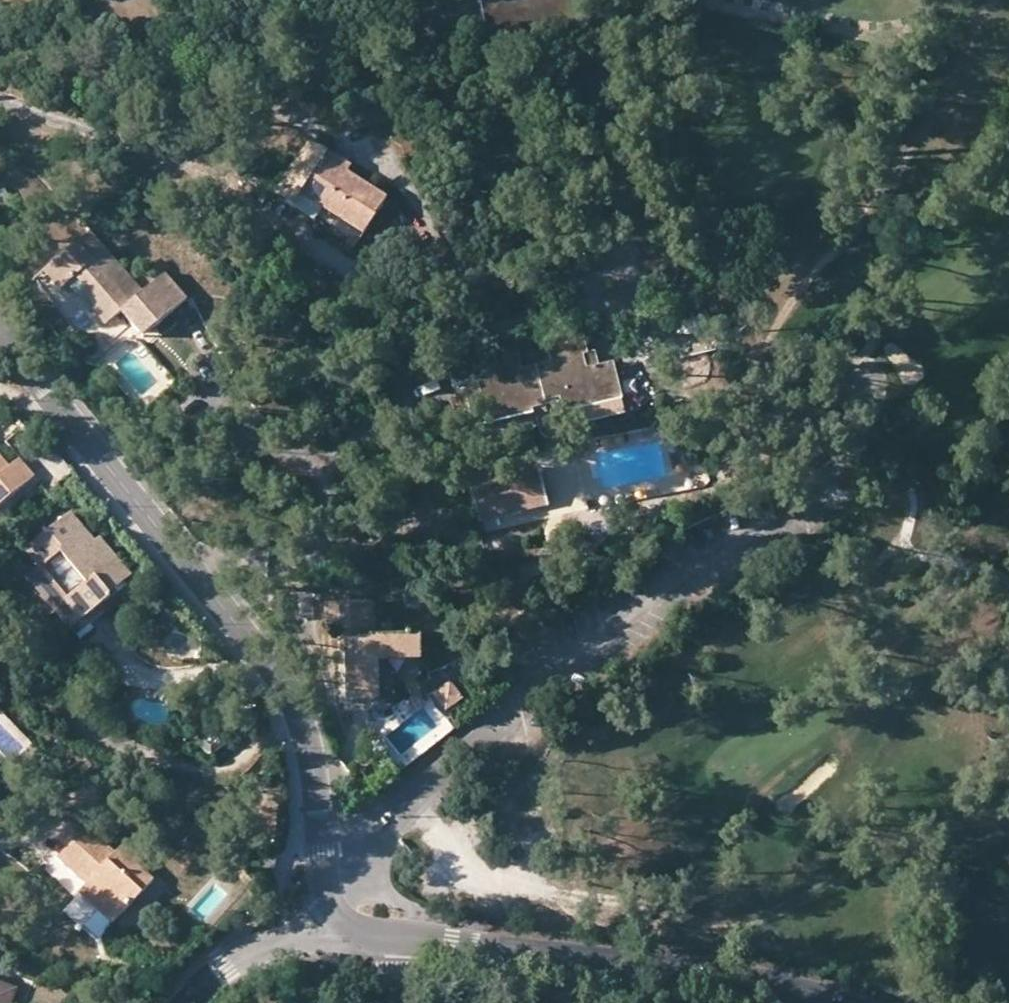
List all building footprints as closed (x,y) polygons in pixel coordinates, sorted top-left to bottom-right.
[(388,199),(349,174),(324,158),(328,152),(312,142),(278,196),(358,246),(388,199)] [(353,168),(328,152),(324,158),(349,174),(353,168)] [(90,229),(45,270),(60,289),(77,275),(99,302),(94,308),(108,324),(123,310),(149,337),(187,302),(162,274),(142,292),(90,229)] [(707,311),(698,313),(708,352),(717,350),(707,311)] [(675,324),(670,325),(677,354),(682,352),(684,359),(708,352),(698,313),(674,319),(675,324)] [(582,326),(545,335),(552,363),(523,370),(516,341),(472,352),(482,396),(469,399),(476,428),(534,414),(534,411),(544,409),(553,406),(554,409),(562,407),(563,414),(623,399),(614,365),(599,367),(587,371),(583,355),(588,354),(582,326)] [(587,371),(599,367),(595,353),(588,354),(583,355),(587,371)] [(36,477),(21,459),(12,467),(2,455),(0,456),(0,508),(36,477)] [(539,469),(475,483),(484,519),(548,504),(539,469)] [(590,511),(591,543),(607,542),(607,511),(590,511)] [(103,549),(73,513),(29,550),(44,568),(31,578),(80,636),(119,604),(111,594),(133,576),(107,545),(103,549)] [(374,602),(327,603),(327,623),(345,623),(346,699),(380,698),(379,660),(421,660),(420,635),(407,636),(407,638),(374,639),(374,602)] [(283,624),(306,624),(306,603),(283,604),(283,624)] [(448,708),(463,696),(452,682),(437,693),(448,708)] [(89,890),(123,922),(157,885),(141,870),(144,867),(126,850),(117,860),(90,834),(62,864),(89,890)] [(264,867),(264,856),(249,857),(250,867),(264,867)] [(114,930),(123,922),(89,890),(81,899),(114,930)] [(102,943),(114,930),(102,918),(90,931),(102,943)] [(16,991),(0,984),(0,1002),(12,1002),(16,991)]
